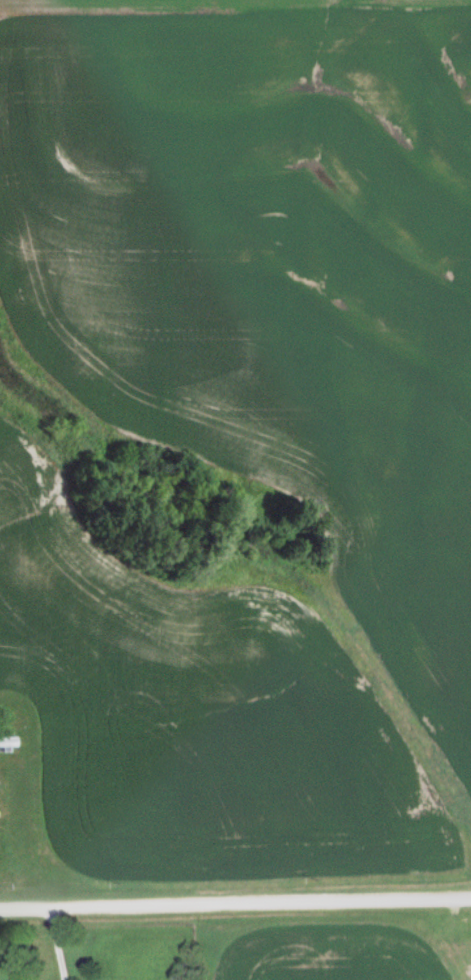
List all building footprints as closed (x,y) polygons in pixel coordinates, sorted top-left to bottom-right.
[(0,734),(0,745),(15,745),(15,734),(0,734)]
